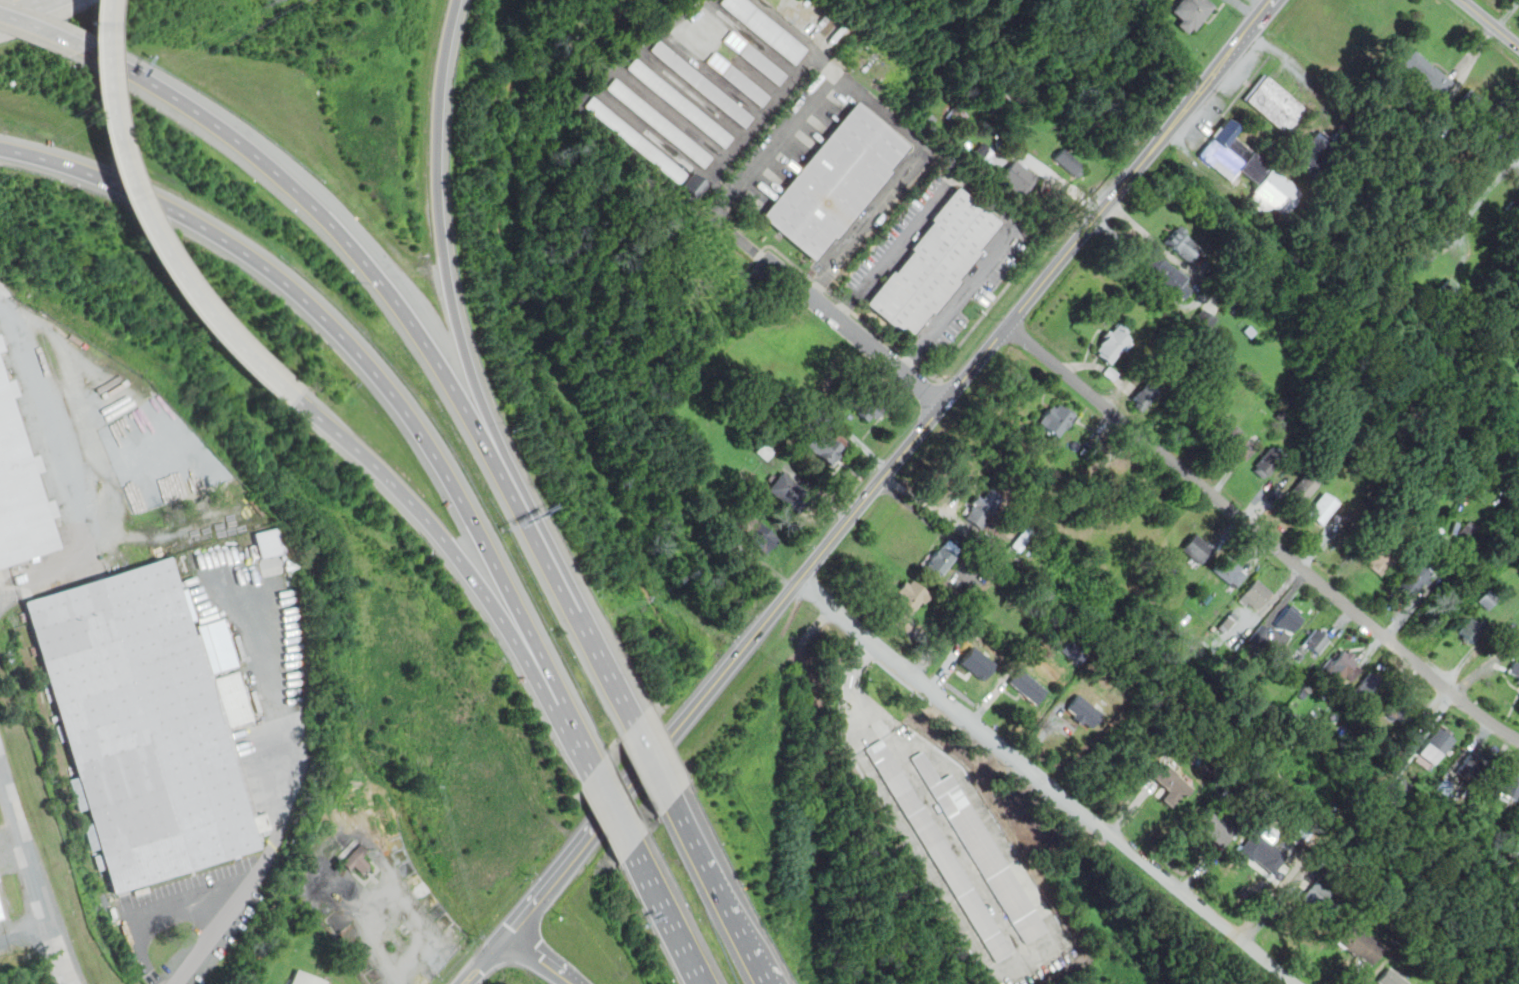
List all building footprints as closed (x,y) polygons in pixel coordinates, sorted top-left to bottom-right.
[(719,2),(721,0),(746,0),(806,49),(794,63),(719,2)] [(1171,8),(1178,15),(1173,21),(1190,35),(1215,4),(1210,0),(1178,0),(1171,8)] [(737,51),(723,40),(731,30),(745,42),(737,51)] [(744,127),(649,49),(657,39),(752,117),(744,127)] [(778,85),(739,53),(747,43),(786,75),(778,85)] [(1414,50),(1450,80),(1437,96),(1401,65),(1414,50)] [(706,61),(713,51),(729,63),(721,73),(706,61)] [(626,67),(634,57),(732,137),(724,147),(626,67)] [(730,64),(769,96),(761,106),(722,74),(730,64)] [(1242,98),(1290,134),(1309,109),(1262,73),(1242,98)] [(704,167),(605,87),(613,77),(712,157),(704,167)] [(582,105),(590,96),(687,175),(679,185),(582,105)] [(760,216),(855,101),(908,145),(888,169),(891,172),(836,239),(833,236),(813,260),(760,216)] [(968,114),(956,104),(947,114),(959,125),(968,114)] [(1197,155),(1232,180),(1239,170),(1258,185),(1245,203),(1263,217),(1271,206),(1285,217),(1305,190),(1233,137),(1240,126),(1226,116),(1197,155)] [(1291,161),(1312,178),(1338,145),(1318,128),(1291,161)] [(1053,157),(1076,178),(1085,167),(1062,147),(1053,157)] [(1023,196),(1038,176),(1014,158),(999,178),(1023,196)] [(687,175),(690,171),(707,185),(696,198),(679,185),(687,175)] [(866,303),(891,271),(894,273),(912,251),(910,249),(933,221),(930,219),(956,187),(1000,222),(977,250),(980,252),(957,279),(960,281),(933,314),(931,312),(909,338),(866,303)] [(1173,229),(1203,249),(1192,266),(1162,246),(1173,229)] [(1157,254),(1187,277),(1177,291),(1147,268),(1157,254)] [(1443,284),(1449,291),(1445,294),(1450,300),(1462,290),(1451,277),(1443,284)] [(1192,323),(1206,332),(1216,317),(1201,307),(1192,323)] [(1116,324),(1132,335),(1110,365),(1095,354),(1116,324)] [(61,549),(0,569),(0,362),(7,382),(11,380),(17,398),(12,399),(31,458),(37,456),(42,470),(36,472),(46,502),(51,500),(56,515),(51,517),(61,549)] [(1139,410),(1152,394),(1141,385),(1128,401),(1139,410)] [(871,424),(887,405),(866,388),(850,407),(871,424)] [(1059,436),(1039,420),(1052,403),(1055,406),(1058,402),(1075,416),(1072,419),(1059,436)] [(805,445),(829,467),(846,447),(823,426),(805,445)] [(1244,462),(1256,445),(1228,426),(1216,443),(1244,462)] [(756,451),(765,459),(773,450),(764,441),(756,451)] [(1264,479),(1284,455),(1270,444),(1251,469),(1264,479)] [(767,488),(792,510),(807,491),(782,470),(767,488)] [(1302,505),(1319,482),(1305,471),(1287,494),(1302,505)] [(1339,502),(1323,491),(1306,514),(1322,525),(1339,502)] [(976,493),(997,511),(982,529),(961,512),(976,493)] [(732,535),(767,550),(774,536),(754,528),(760,516),(743,508),(732,535)] [(1468,539),(1477,528),(1467,520),(1458,531),(1468,539)] [(283,552),(277,527),(253,533),(259,558),(283,552)] [(1180,550),(1200,564),(1213,545),(1193,532),(1180,550)] [(1366,562),(1380,574),(1398,552),(1385,541),(1366,562)] [(954,552),(936,575),(923,566),(941,542),(954,552)] [(1247,572),(1226,552),(1212,568),(1233,588),(1247,572)] [(1412,597),(1434,570),(1419,558),(1398,584),(1412,597)] [(114,894),(22,607),(169,561),(261,848),(114,894)] [(1257,609),(1272,591),(1255,577),(1240,596),(1257,609)] [(900,593),(897,591),(906,581),(908,583),(912,579),(930,593),(924,601),(922,600),(907,619),(911,623),(905,631),(894,623),(908,606),(897,597),(900,593)] [(1477,600),(1487,609),(1498,597),(1488,588),(1477,600)] [(1305,614),(1289,603),(1274,624),(1290,635),(1305,614)] [(1470,644),(1484,627),(1469,615),(1455,633),(1470,644)] [(1317,655),(1330,635),(1315,625),(1302,644),(1317,655)] [(982,681),(995,664),(972,645),(958,662),(982,681)] [(1337,683),(1359,661),(1345,648),(1324,669),(1337,683)] [(1518,682),(1518,663),(1513,660),(1507,677),(1518,682)] [(1020,664),(1051,690),(1038,705),(1007,680),(1020,664)] [(1355,690),(1369,700),(1383,682),(1368,671),(1355,690)] [(1091,728),(1103,712),(1077,694),(1065,710),(1091,728)] [(1387,716),(1405,725),(1417,703),(1399,694),(1387,716)] [(1434,764),(1454,736),(1438,725),(1419,752),(1434,764)] [(886,745),(869,755),(865,749),(882,739),(886,745)] [(869,755),(886,745),(1012,952),(996,962),(869,755)] [(1485,760),(1472,750),(1456,768),(1470,779),(1485,760)] [(1025,943),(911,758),(922,751),(941,781),(951,774),(1047,930),(1025,943)] [(1182,792),(1172,805),(1164,798),(1170,790),(1151,774),(1162,761),(1193,786),(1186,795),(1182,792)] [(1514,804),(1518,793),(1518,777),(1508,772),(1497,797),(1514,804)] [(1204,805),(1237,829),(1223,849),(1190,825),(1204,805)] [(1257,830),(1287,854),(1271,873),(1241,849),(1257,830)] [(368,851),(362,858),(370,866),(362,874),(354,866),(349,872),(341,865),(361,844),(368,851)] [(1313,882),(1339,905),(1324,923),(1298,900),(1313,882)] [(1352,921),(1384,948),(1370,966),(1337,939),(1352,921)] [(398,949),(401,951),(397,955),(394,953),(393,955),(387,949),(400,935),(406,940),(398,949)] [(1409,983),(1408,983),(1380,983),(1376,981),(1389,966),(1409,983)] [(327,983),(292,983),(297,970),(327,983)]
